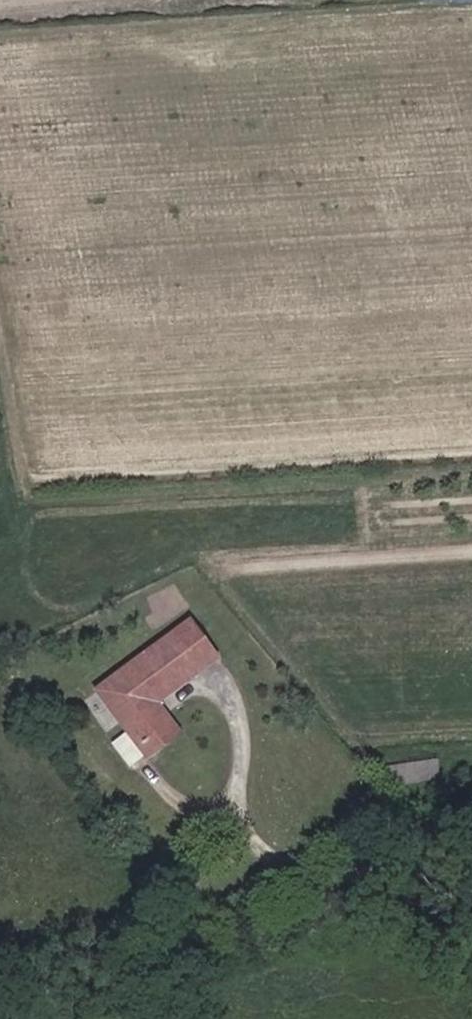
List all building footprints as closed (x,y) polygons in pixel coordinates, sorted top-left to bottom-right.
[(127,659),(156,697),(215,656),(188,617),(127,659)] [(136,741),(159,725),(145,705),(156,697),(127,659),(95,681),(136,741)] [(145,754),(168,738),(159,725),(136,741),(145,754)]
